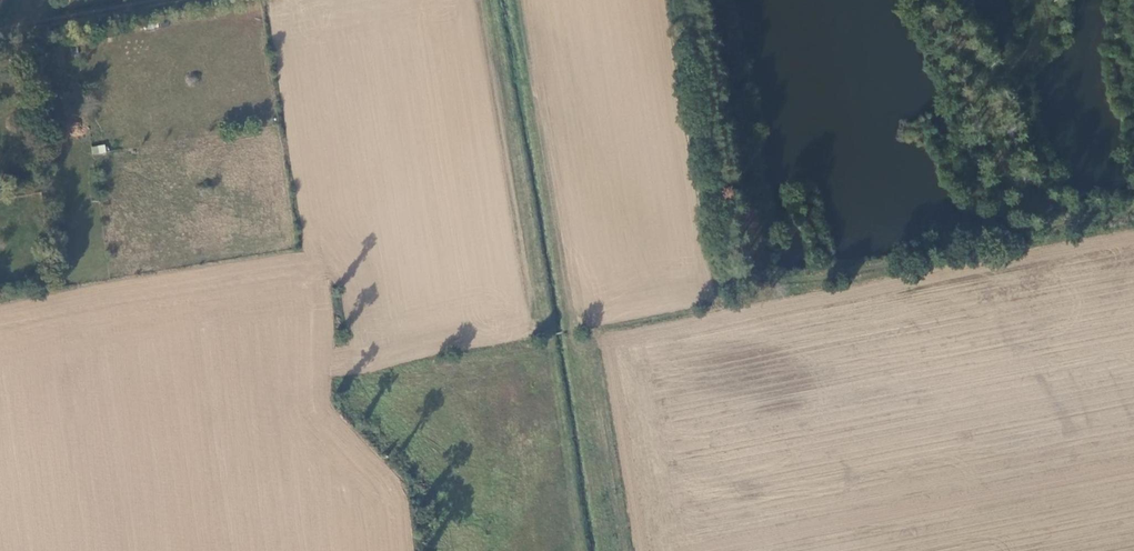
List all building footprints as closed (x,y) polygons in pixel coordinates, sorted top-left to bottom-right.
[(91,146),(92,155),(106,153),(105,144),(91,146)]
